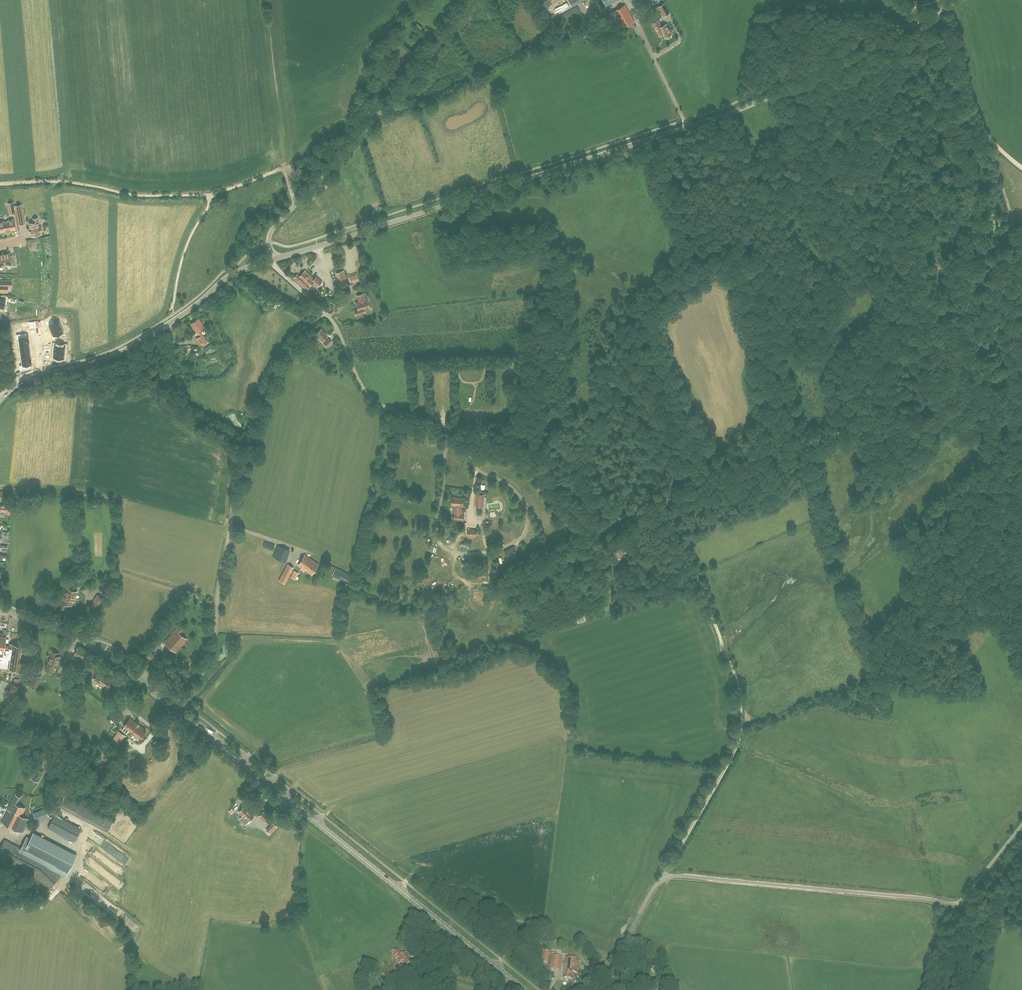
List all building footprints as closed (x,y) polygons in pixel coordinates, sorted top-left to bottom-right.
[(669,13),(664,4),(659,6),(664,16),(669,13)] [(625,5),(615,11),(624,28),(634,22),(625,5)] [(662,27),(661,25),(658,21),(653,24),(659,36),(663,34),(665,38),(672,34),(666,24),(662,27)] [(581,40),(590,37),(588,30),(579,34),(581,40)] [(16,206),(18,220),(24,219),(21,205),(16,206)] [(5,233),(11,232),(10,231),(15,230),(13,219),(0,222),(0,229),(1,232),(5,232),(5,233)] [(39,227),(38,222),(29,224),(30,228),(29,228),(30,233),(31,233),(32,236),(40,234),(40,232),(41,232),(40,227),(39,227)] [(11,264),(12,266),(17,265),(15,259),(11,260),(10,256),(10,253),(3,254),(5,266),(11,264)] [(318,286),(322,281),(316,276),(314,278),(305,270),(299,276),(297,274),(294,278),(306,289),(308,287),(313,282),(318,286)] [(344,270),(336,273),(340,286),(342,286),(343,288),(345,288),(345,285),(348,284),(344,270)] [(0,280),(0,291),(1,291),(1,292),(8,292),(8,287),(12,287),(12,280),(0,280)] [(356,302),(358,309),(354,310),(356,316),(365,313),(364,310),(369,308),(366,298),(364,293),(358,295),(360,301),(356,302)] [(197,338),(201,345),(207,341),(202,334),(200,330),(204,327),(198,318),(190,324),(199,336),(197,338)] [(61,327),(59,321),(54,323),(52,320),(46,322),(48,325),(49,325),(51,330),(61,327)] [(58,335),(63,332),(61,327),(51,330),(53,336),(52,337),(53,340),(59,338),(58,335)] [(322,341),(328,336),(321,329),(316,334),(322,341)] [(16,335),(17,339),(19,338),(19,344),(28,343),(28,337),(23,338),(23,334),(16,335)] [(54,351),(65,352),(65,346),(60,345),(60,342),(53,342),(53,345),(54,345),(54,351)] [(215,350),(211,344),(204,349),(208,355),(215,350)] [(58,361),(58,358),(64,359),(65,352),(54,351),(53,357),(52,357),(52,361),(58,361)] [(22,359),(22,365),(20,365),(21,369),(27,368),(27,365),(31,364),(31,358),(22,359)] [(477,493),(476,506),(483,507),(485,494),(477,493)] [(454,505),(462,506),(463,506),(464,498),(452,497),(451,505),(454,505)] [(454,520),(464,521),(464,512),(461,512),(462,506),(454,505),(454,512),(454,520)] [(492,518),(501,517),(500,509),(488,511),(489,520),(492,519),(492,518)] [(520,526),(521,525),(519,521),(515,523),(520,533),(523,532),(520,526)] [(506,533),(502,534),(500,529),(497,530),(500,540),(507,537),(506,533)] [(273,550),(274,544),(265,541),(263,546),(273,550)] [(614,551),(617,552),(615,556),(620,559),(622,556),(624,557),(626,553),(624,552),(626,549),(621,545),(619,549),(617,548),(614,551)] [(283,561),(287,549),(277,546),(273,557),(283,561)] [(298,565),(312,574),(318,564),(305,555),(298,565)] [(285,583),(294,568),(288,564),(279,580),(285,583)] [(348,583),(351,576),(335,569),(332,576),(348,583)] [(455,583),(460,588),(463,585),(458,580),(455,583)] [(111,589),(111,587),(107,585),(102,596),(107,598),(111,589)] [(75,597),(77,592),(67,588),(64,594),(63,594),(62,598),(63,598),(60,606),(66,609),(68,603),(72,605),(74,601),(75,602),(77,597),(75,597)] [(482,590),(473,590),(473,606),(473,607),(482,607),(482,606),(482,590)] [(92,603),(99,608),(105,599),(98,595),(92,603)] [(172,633),(170,635),(164,642),(176,652),(181,645),(187,639),(180,633),(184,629),(179,625),(172,633)] [(6,667),(13,668),(16,669),(16,671),(22,672),(23,666),(21,665),(23,651),(25,651),(27,643),(17,641),(18,642),(17,645),(10,644),(10,647),(5,646),(6,638),(0,637),(0,666),(6,667)] [(82,659),(85,652),(77,648),(74,655),(82,659)] [(160,657),(158,655),(156,657),(151,653),(153,651),(150,649),(144,656),(154,665),(160,657)] [(48,663),(45,670),(52,673),(54,665),(57,666),(58,664),(59,661),(60,657),(57,656),(58,653),(52,651),(50,655),(51,656),(48,663)] [(107,688),(113,681),(103,674),(101,677),(97,674),(93,679),(98,682),(99,681),(101,683),(101,684),(107,688)] [(37,688),(40,681),(32,678),(30,685),(37,688)] [(11,683),(8,693),(12,695),(11,697),(15,698),(15,696),(16,696),(19,686),(11,683)] [(130,730),(140,738),(146,730),(139,725),(140,724),(136,721),(135,722),(130,718),(124,726),(125,726),(122,730),(127,734),(130,730)] [(119,747),(127,736),(119,731),(111,742),(119,747)] [(111,761),(104,766),(107,770),(114,765),(111,761)] [(43,772),(42,772),(40,770),(42,767),(43,764),(39,762),(38,765),(33,774),(31,778),(32,778),(38,782),(42,775),(43,772)] [(50,766),(46,774),(53,777),(57,770),(50,766)] [(22,832),(28,819),(21,816),(25,808),(17,804),(21,798),(15,795),(8,809),(2,822),(22,832)] [(113,821),(109,819),(64,796),(59,806),(104,829),(108,831),(113,821)] [(239,812),(243,816),(240,819),(245,824),(254,815),(244,806),(239,812)] [(36,821),(48,817),(45,809),(33,813),(36,821)] [(263,811),(259,816),(265,822),(270,818),(263,811)] [(48,828),(69,839),(75,841),(81,828),(54,815),(48,828)] [(270,834),(276,827),(273,823),(266,830),(270,834)] [(33,833),(30,839),(27,837),(21,848),(4,840),(0,848),(0,860),(30,875),(32,872),(36,874),(33,877),(47,890),(61,875),(52,868),(66,875),(76,855),(33,833)] [(110,852),(113,848),(101,840),(101,841),(100,841),(98,844),(110,852)] [(113,855),(124,863),(128,857),(117,849),(113,855)] [(94,860),(90,865),(95,869),(99,865),(94,860)] [(399,964),(403,962),(400,957),(402,955),(399,950),(393,955),(399,964)] [(400,957),(403,962),(406,966),(412,962),(406,953),(402,955),(400,957)] [(550,968),(560,970),(562,957),(552,955),(550,968)] [(572,979),(573,972),(577,972),(579,959),(566,957),(564,971),(565,971),(564,977),(572,979)] [(393,967),(390,969),(383,973),(388,981),(398,975),(393,967)]
